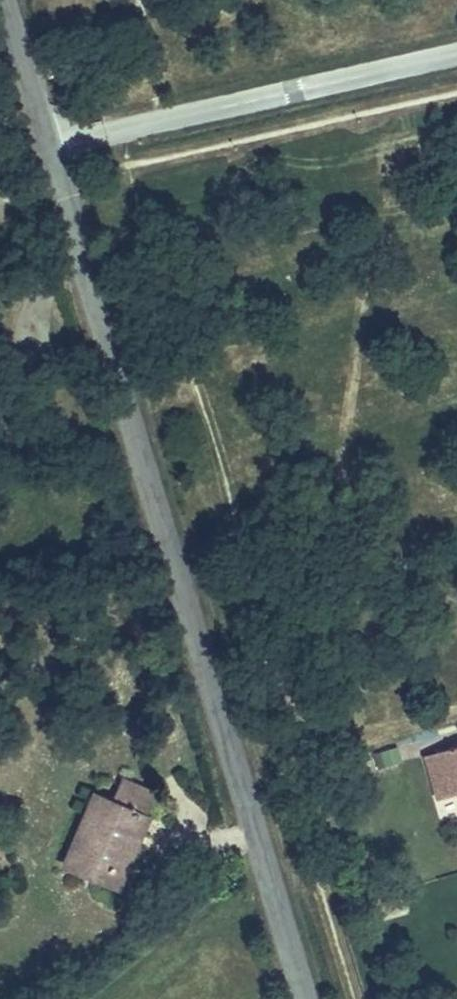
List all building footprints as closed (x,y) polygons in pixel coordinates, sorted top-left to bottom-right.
[(435,753),(448,797),(456,794),(456,746),(435,753)] [(435,753),(425,756),(438,800),(448,797),(435,753)] [(404,772),(399,756),(375,763),(379,779),(404,772)] [(114,778),(89,851),(110,860),(117,843),(134,850),(149,810),(172,816),(176,800),(169,795),(175,777),(144,766),(138,786),(114,778)]
